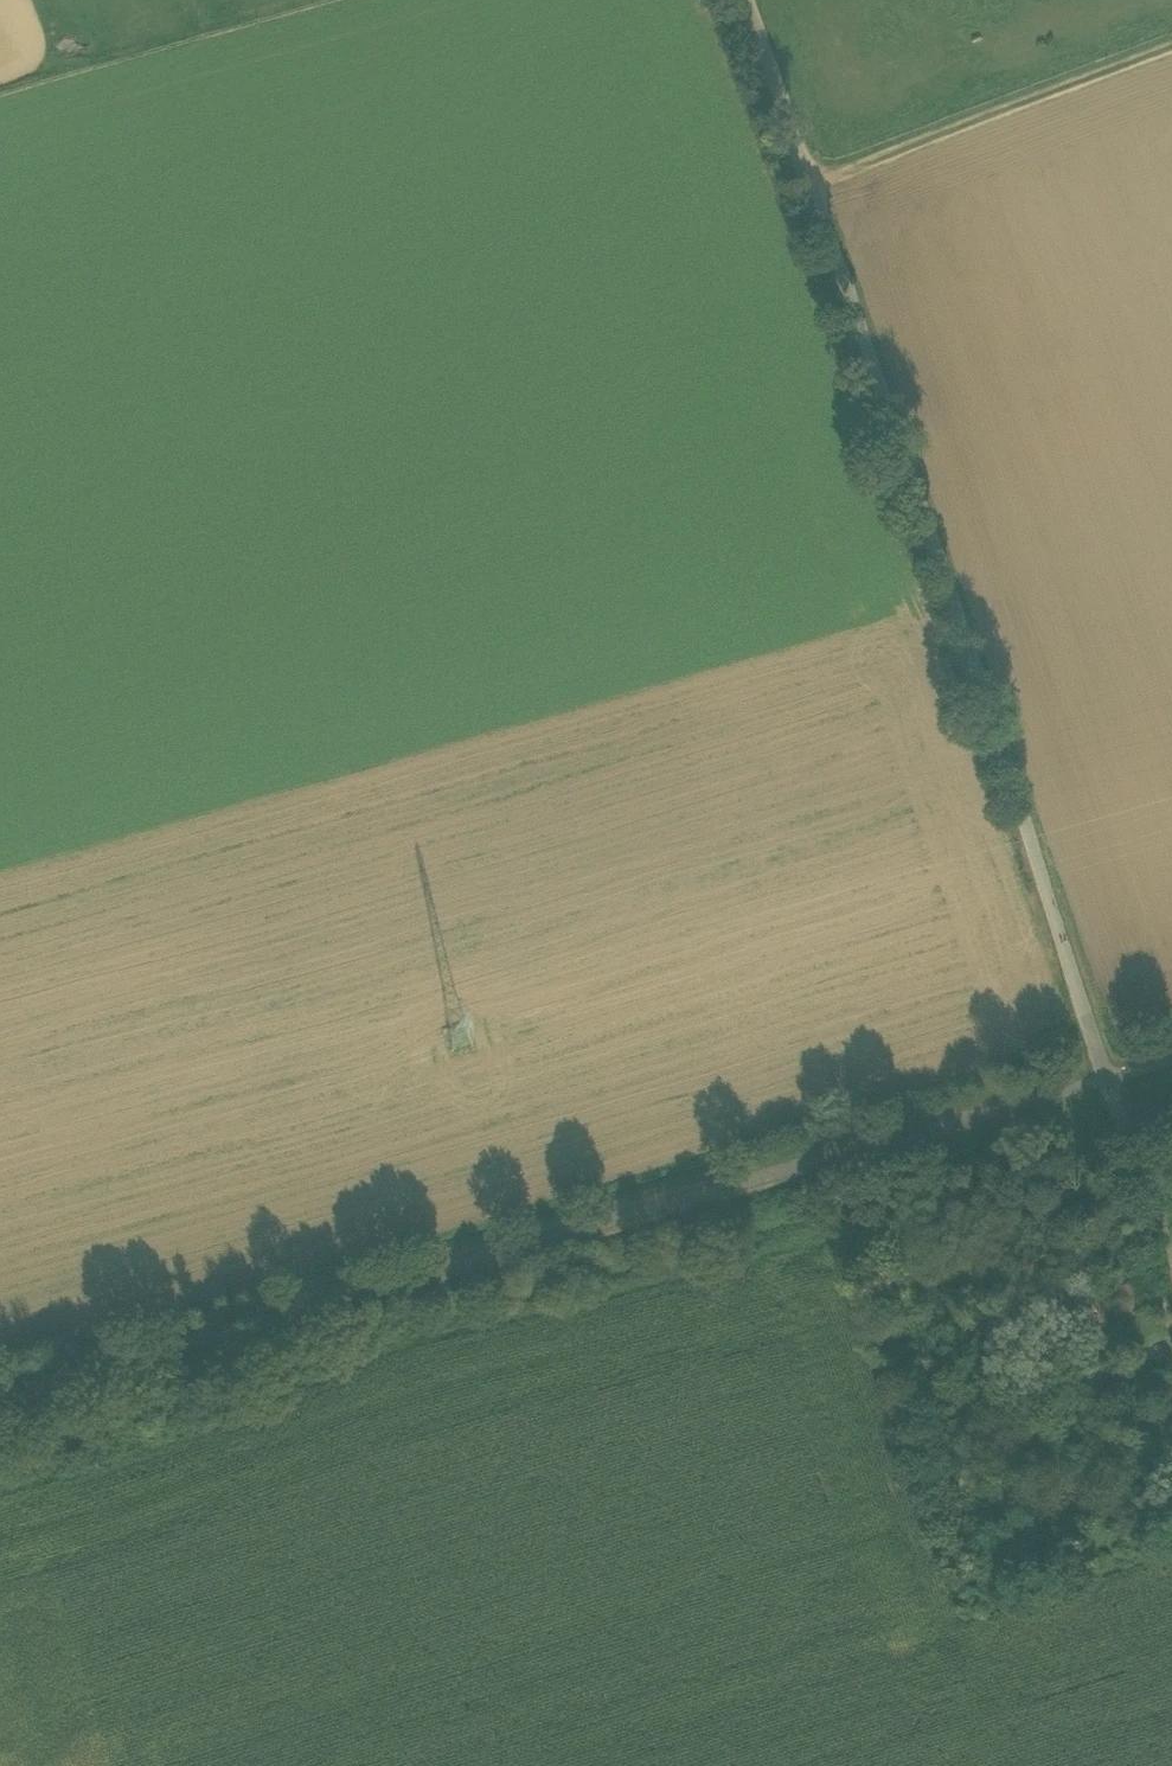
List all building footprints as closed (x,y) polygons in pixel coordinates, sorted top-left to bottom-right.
[(1120,1294),(1134,1330),(1138,1329),(1144,1344),(1152,1341),(1164,1336),(1158,1321),(1162,1319),(1147,1283),(1120,1294)] [(1140,1346),(1144,1344),(1138,1329),(1134,1330),(1140,1346)]
